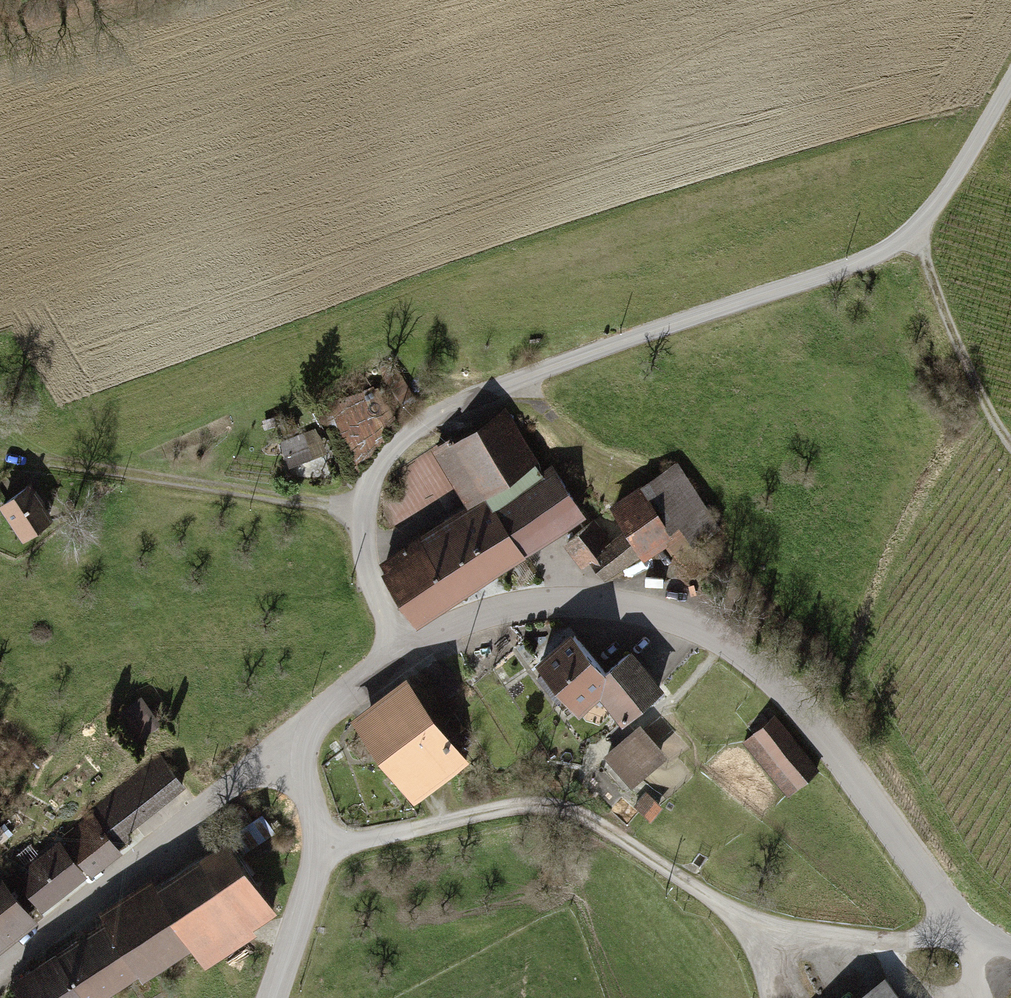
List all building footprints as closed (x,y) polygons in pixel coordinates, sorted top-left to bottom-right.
[(353,454),(379,443),(374,430),(393,422),(380,389),(334,407),(353,454)] [(528,430),(458,470),(483,498),(491,508),(552,468),(528,430)] [(302,434),(280,443),(290,473),(312,464),(302,434)] [(29,481),(1,502),(19,534),(51,515),(29,481)] [(517,520),(540,559),(595,526),(568,481),(517,520)] [(483,498),(453,521),(487,579),(521,555),(483,498)] [(601,538),(634,589),(698,543),(662,499),(601,538)] [(395,561),(423,618),(487,579),(453,521),(395,561)] [(620,693),(652,718),(675,695),(648,653),(632,679),(600,635),(565,671),(598,715),(620,693)] [(375,729),(431,802),(482,753),(426,683),(375,729)] [(121,712),(140,735),(164,716),(145,693),(121,712)] [(760,755),(805,796),(821,773),(782,735),(760,755)] [(621,763),(650,795),(676,766),(656,737),(621,763)] [(173,764),(39,876),(59,904),(202,802),(173,764)] [(37,997),(147,997),(151,996),(205,960),(218,979),(288,929),(235,853),(181,893),(171,873),(120,903),(127,929),(28,979),(37,997)] [(52,920),(13,882),(0,894),(0,965),(52,920)]
